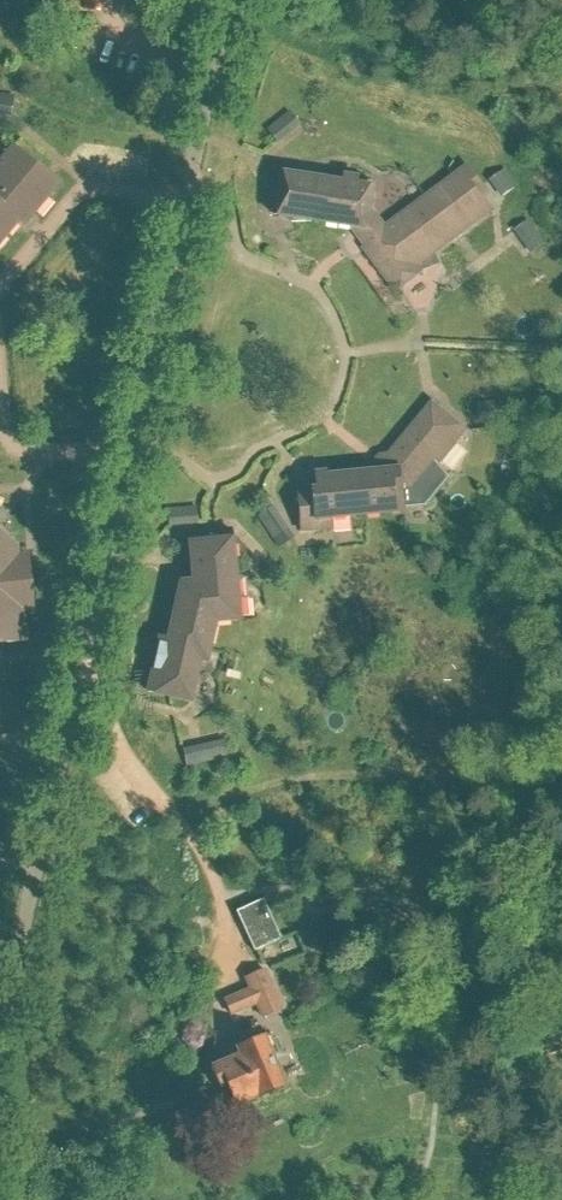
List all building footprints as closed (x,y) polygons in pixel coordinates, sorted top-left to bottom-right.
[(0,94),(0,112),(10,113),(13,95),(0,94)] [(26,210),(31,214),(49,194),(32,180),(41,169),(13,146),(0,161),(0,241),(26,210)] [(345,183),(279,173),(273,215),(278,216),(278,217),(290,222),(310,222),(310,220),(369,229),(374,237),(365,249),(396,291),(420,272),(416,266),(491,211),(477,191),(482,187),(467,167),(425,198),(428,202),(399,224),(396,220),(385,228),(371,209),(374,187),(371,187),(372,181),(359,179),(346,177),(345,183)] [(465,431),(432,403),(389,455),(380,456),(368,472),(327,475),(327,473),(320,472),(314,474),(315,486),(296,487),(300,531),(332,528),(331,519),(394,513),(394,514),(406,513),(405,508),(424,507),(448,479),(436,465),(465,431)] [(263,525),(278,515),(271,505),(256,515),(263,525)] [(23,641),(21,611),(31,610),(29,582),(26,556),(16,557),(13,557),(11,534),(9,534),(0,527),(0,644),(23,641)] [(192,581),(179,581),(167,638),(159,636),(146,691),(189,701),(189,694),(191,694),(198,660),(206,661),(214,622),(239,620),(236,598),(241,597),(239,576),(234,576),(230,529),(188,533),(192,581)] [(182,749),(186,766),(228,757),(224,740),(182,749)] [(253,950),(280,938),(262,899),(236,911),(253,950)] [(250,989),(225,999),(231,1014),(256,1003),(261,1017),(281,1008),(265,970),(246,978),(250,989)] [(276,1054),(275,1051),(270,1039),(265,1041),(263,1035),(236,1047),(239,1054),(210,1066),(219,1087),(226,1084),(235,1105),(253,1097),(255,1102),(285,1089),(271,1057),(276,1054)]
